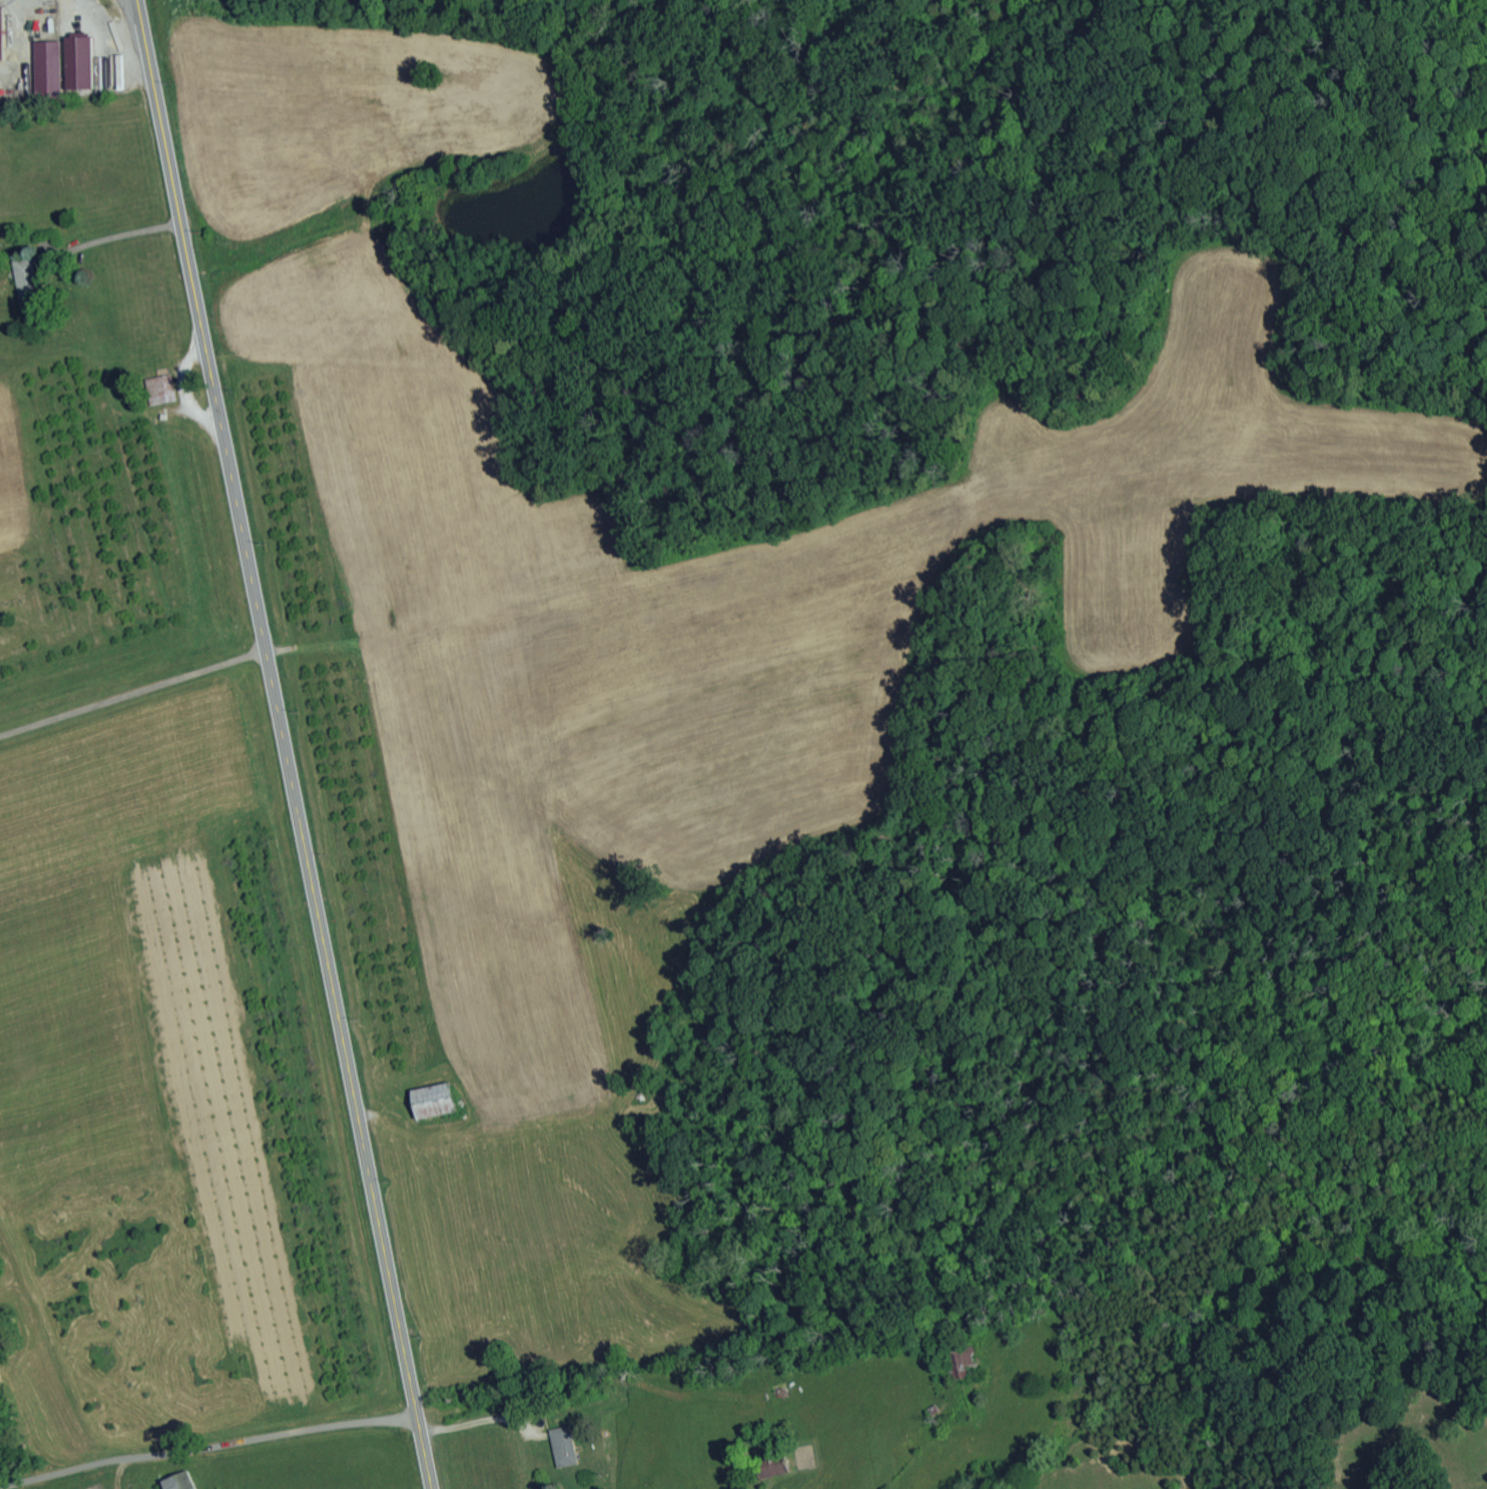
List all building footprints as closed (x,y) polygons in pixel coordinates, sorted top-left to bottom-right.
[(67,89),(93,88),(92,37),(66,37),(67,89)] [(61,41),(34,41),(35,94),(61,94),(61,41)] [(32,259),(13,262),(19,304),(38,301),(32,259)] [(150,406),(176,400),(171,374),(144,379),(150,406)] [(416,1119),(456,1110),(450,1081),(410,1090),(416,1119)] [(955,1378),(971,1375),(969,1366),(977,1365),(974,1346),(950,1351),(955,1378)] [(577,1464),(572,1426),(551,1428),(556,1467),(577,1464)] [(189,1470),(163,1479),(166,1488),(195,1488),(189,1470)]
